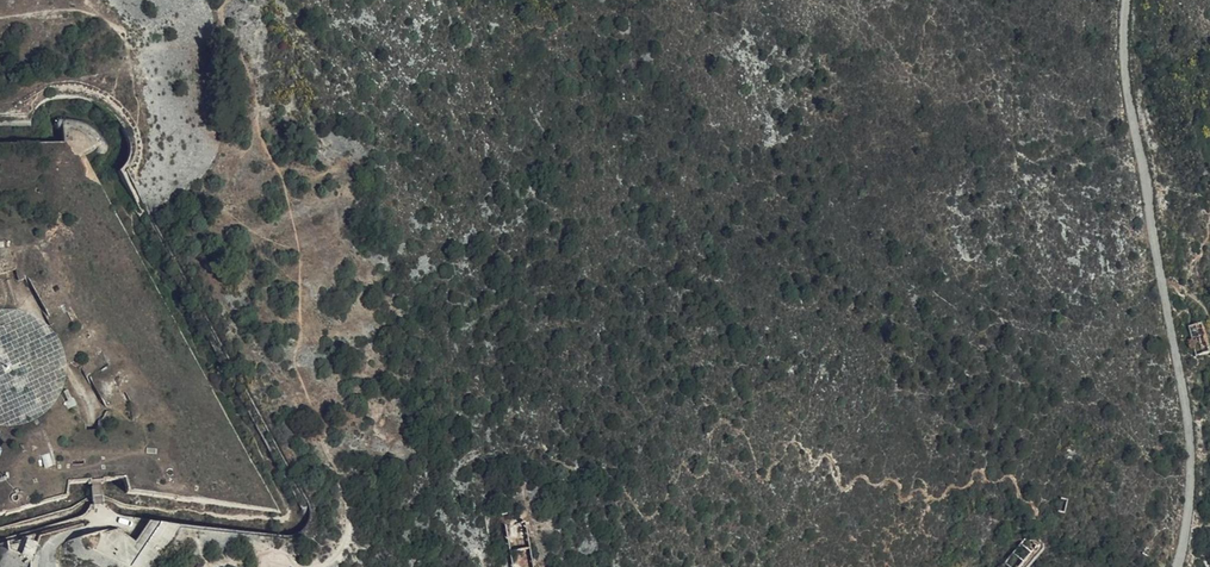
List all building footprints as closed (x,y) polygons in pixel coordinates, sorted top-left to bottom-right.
[(1200,323),(1190,326),(1198,354),(1209,352),(1200,323)] [(505,523),(513,566),(533,566),(525,520),(505,523)] [(1000,566),(1019,566),(1037,545),(1026,536),(1000,566)]
